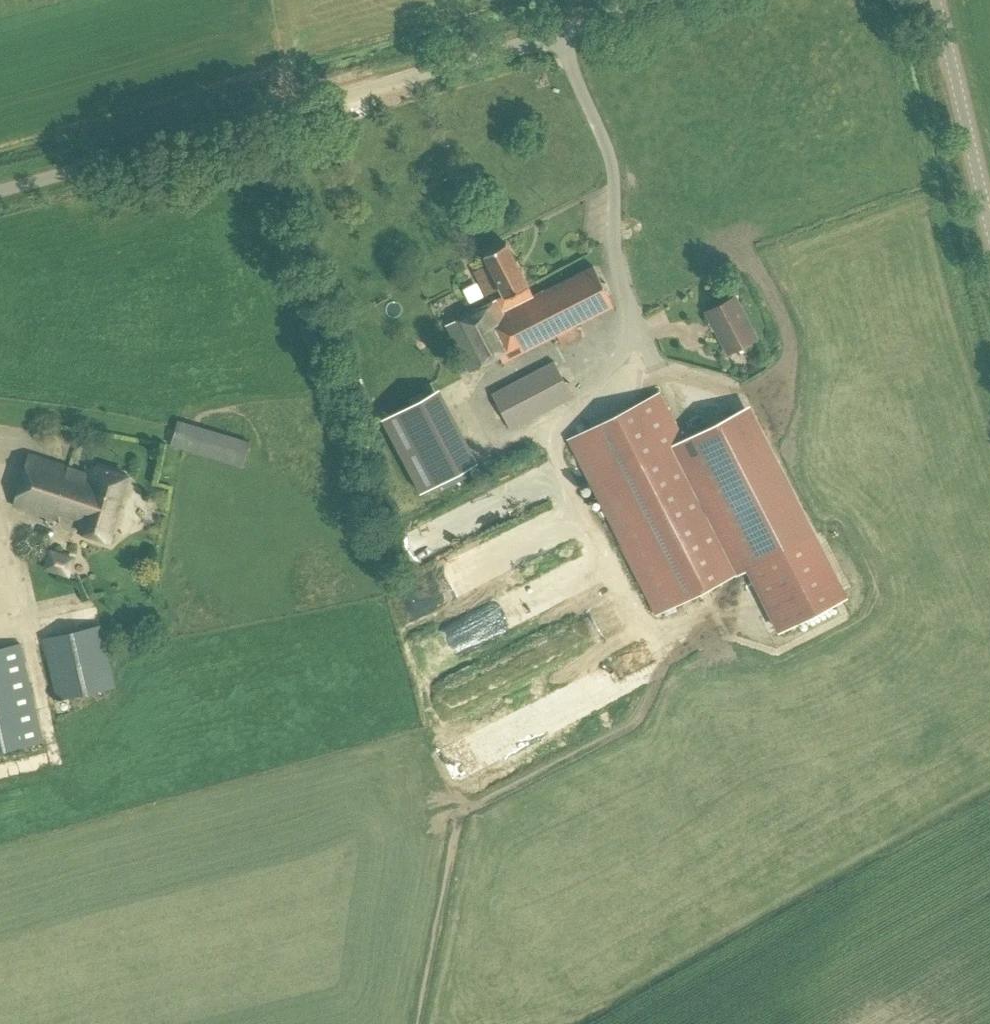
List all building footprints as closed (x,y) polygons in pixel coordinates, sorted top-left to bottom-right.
[(534,296),(528,284),(507,242),(483,255),(488,264),(474,271),(486,294),(500,287),(504,295),(446,325),(469,371),(500,356),(503,361),(557,335),(562,346),(581,337),(575,325),(613,306),(593,266),(534,296)] [(728,353),(757,338),(735,296),(706,311),(728,353)] [(511,430),(573,398),(553,360),(491,392),(511,430)] [(683,439),(659,391),(566,439),(655,615),(816,534),(749,404),(683,439)] [(260,467),(265,451),(248,446),(250,441),(177,420),(170,445),(242,467),(243,462),(260,467)] [(94,474),(66,466),(67,465),(30,454),(14,506),(59,520),(64,527),(67,529),(70,530),(76,530),(82,527),(81,530),(109,539),(128,476),(96,467),(94,474)] [(68,575),(73,559),(50,552),(45,568),(68,575)] [(56,700),(115,687),(101,624),(42,638),(56,700)] [(44,742),(21,642),(0,647),(0,752),(44,742)]
